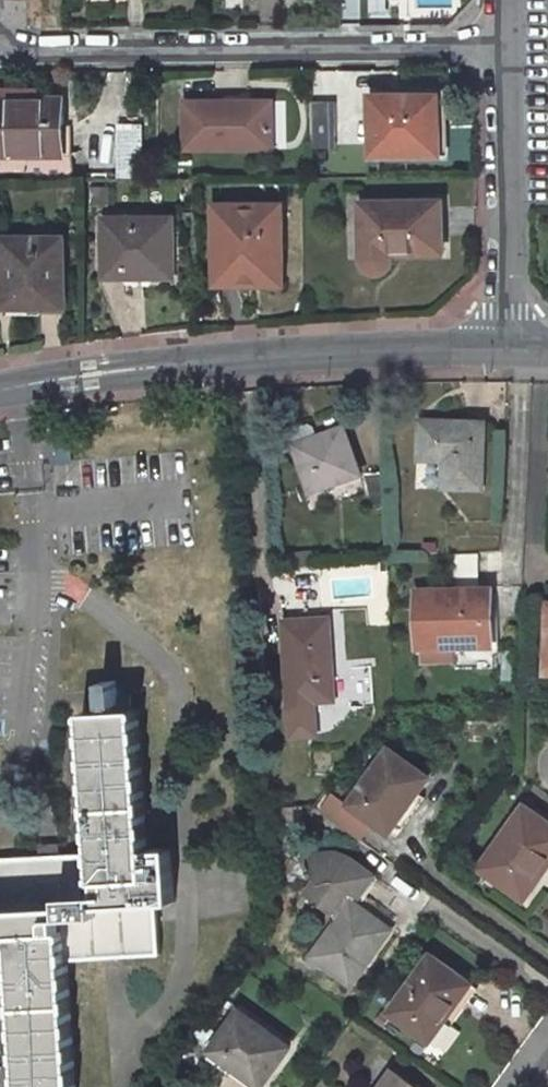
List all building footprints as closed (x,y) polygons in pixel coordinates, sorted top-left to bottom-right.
[(290,0),(232,0),(232,9),(290,9),(290,0)] [(0,104),(0,160),(71,160),(70,103),(47,104),(46,94),(4,94),(4,104),(0,104)] [(378,158),(450,157),(450,127),(435,127),(435,97),(377,98),(378,158)] [(435,97),(435,127),(450,127),(450,97),(435,97)] [(279,102),(233,103),(233,114),(280,113),(279,102)] [(233,103),(192,103),(193,151),(280,150),(280,113),(233,114),(233,103)] [(319,153),(347,153),(346,105),(318,105),(319,153)] [(148,130),(127,130),(128,171),(149,171),(148,130)] [(450,205),(369,204),(368,267),(370,270),(373,273),(380,276),(384,276),(391,274),(394,271),(397,264),(397,255),(450,256),(450,205)] [(287,208),(219,208),(219,288),(244,288),(244,278),(287,278),(287,208)] [(182,219),(113,220),(112,278),(140,278),(140,272),(182,272),(182,219)] [(9,241),(9,310),(70,308),(70,241),(9,241)] [(489,426),(428,424),(426,486),(488,488),(489,426)] [(348,429),(300,447),(317,495),(366,477),(348,429)] [(496,591),(421,594),(422,650),(498,647),(496,591)] [(340,703),(334,621),(290,625),(296,707),(340,703)] [(120,706),(120,697),(119,684),(104,685),(106,708),(110,707),(110,715),(116,714),(117,714),(117,707),(120,706)] [(141,746),(139,712),(134,713),(133,696),(120,697),(120,706),(117,707),(117,714),(116,714),(110,715),(88,717),(99,859),(0,866),(0,874),(4,917),(0,917),(0,968),(20,966),(28,1086),(80,1086),(71,966),(167,959),(163,907),(180,906),(176,853),(150,855),(141,746)] [(436,779),(397,750),(357,805),(382,823),(387,816),(401,827),(436,779)] [(490,872),(533,902),(547,881),(547,820),(534,810),(490,872)] [(314,894),(348,919),(321,956),(359,983),(400,928),(361,901),(364,897),(367,898),(384,875),(357,856),(355,859),(350,855),(340,853),(334,854),(328,856),(318,868),(325,880),(314,894)] [(444,952),(400,1013),(442,1043),(486,982),(444,952)] [(248,1011),(220,1050),(272,1086),(300,1047),(248,1011)] [(389,1086),(426,1086),(402,1069),(389,1086)]
